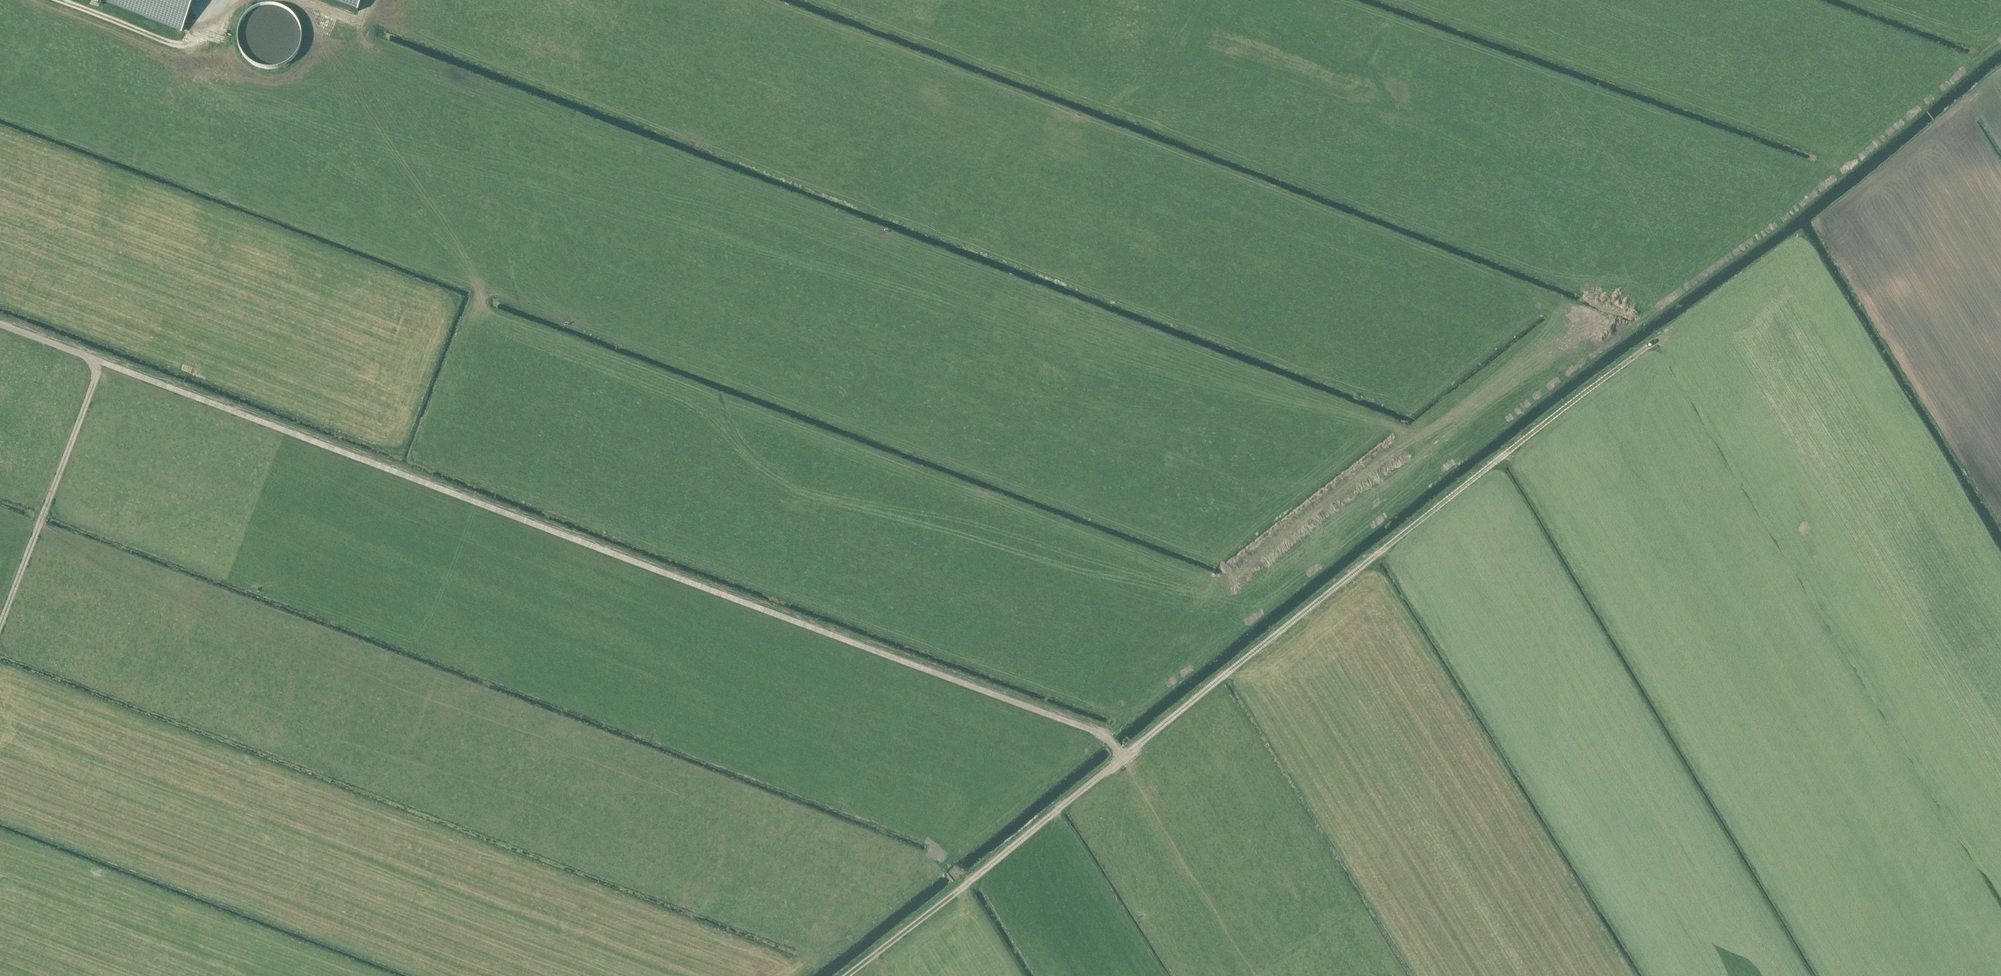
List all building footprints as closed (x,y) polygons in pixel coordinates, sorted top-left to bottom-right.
[(183,30),(195,0),(107,0),(183,30)]
